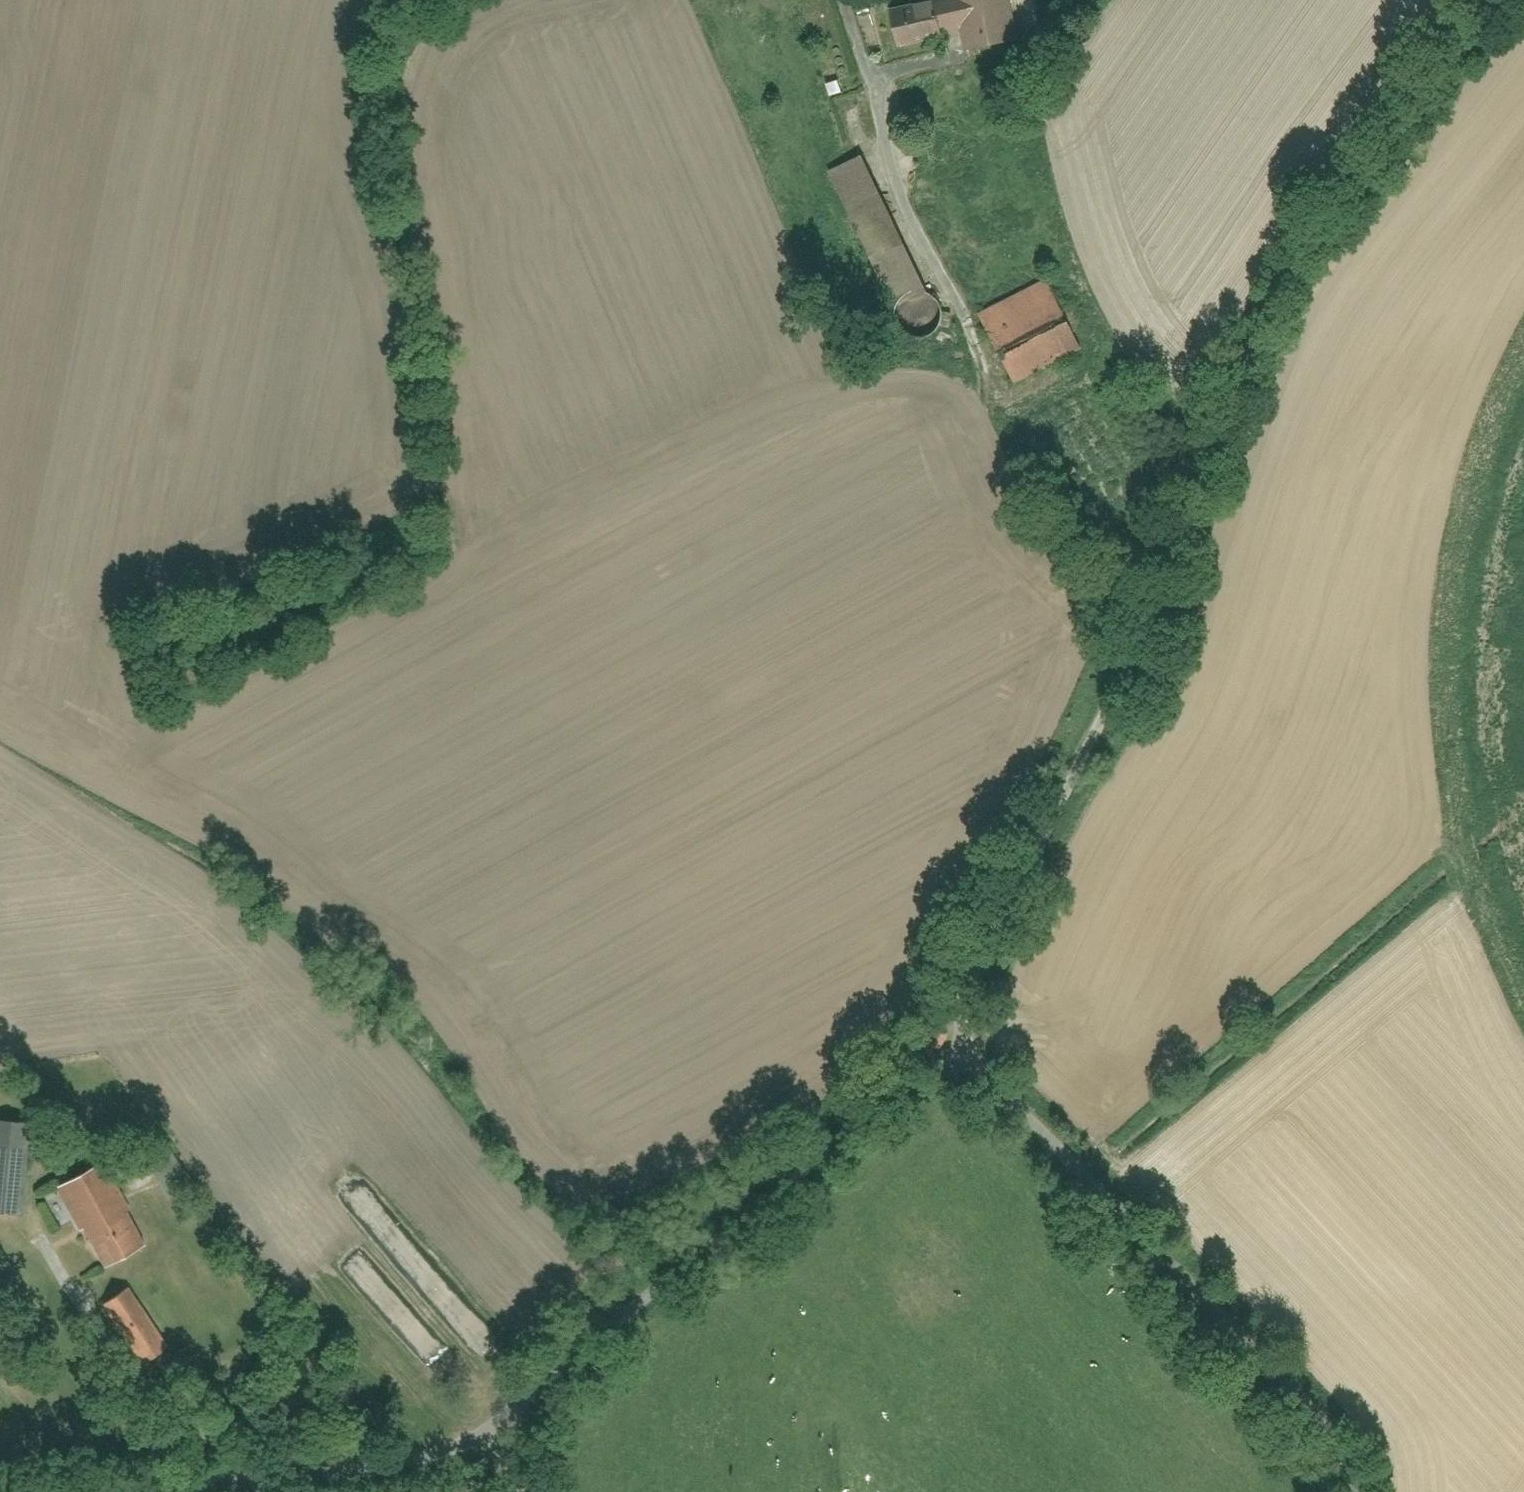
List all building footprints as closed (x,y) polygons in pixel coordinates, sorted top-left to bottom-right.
[(903,48),(964,35),(968,56),(1022,45),(1013,0),(951,0),(895,12),(903,48)] [(873,159),(834,176),(891,306),(930,289),(873,159)] [(1049,286),(981,321),(1017,390),(1084,356),(1049,286)] [(25,1222),(37,1129),(0,1124),(0,1218),(25,1222)] [(104,1164),(59,1190),(108,1275),(154,1248),(104,1164)] [(138,1285),(104,1310),(146,1370),(181,1346),(138,1285)]
